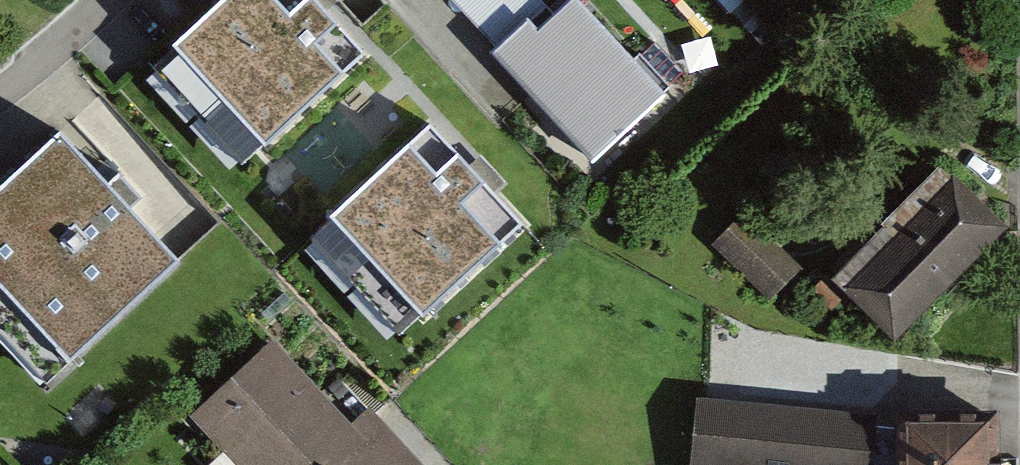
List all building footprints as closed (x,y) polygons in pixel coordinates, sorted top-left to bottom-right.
[(264,147),(365,56),(314,0),(219,0),(171,44),(264,147)] [(529,0),(428,0),(581,167),(653,102),(560,0),(543,15),(529,0)] [(0,181),(0,309),(52,367),(186,248),(71,119),(0,181)] [(521,220),(431,124),(330,218),(421,314),(521,220)] [(998,236),(932,174),(824,288),(890,350),(998,236)] [(750,211),(721,237),(773,294),(802,267),(750,211)] [(269,346),(195,416),(241,464),(411,464),(363,413),(347,428),(269,346)] [(697,411),(694,464),(869,464),(871,420),(697,411)] [(892,423),(891,464),(994,464),(994,425),(892,423)]
